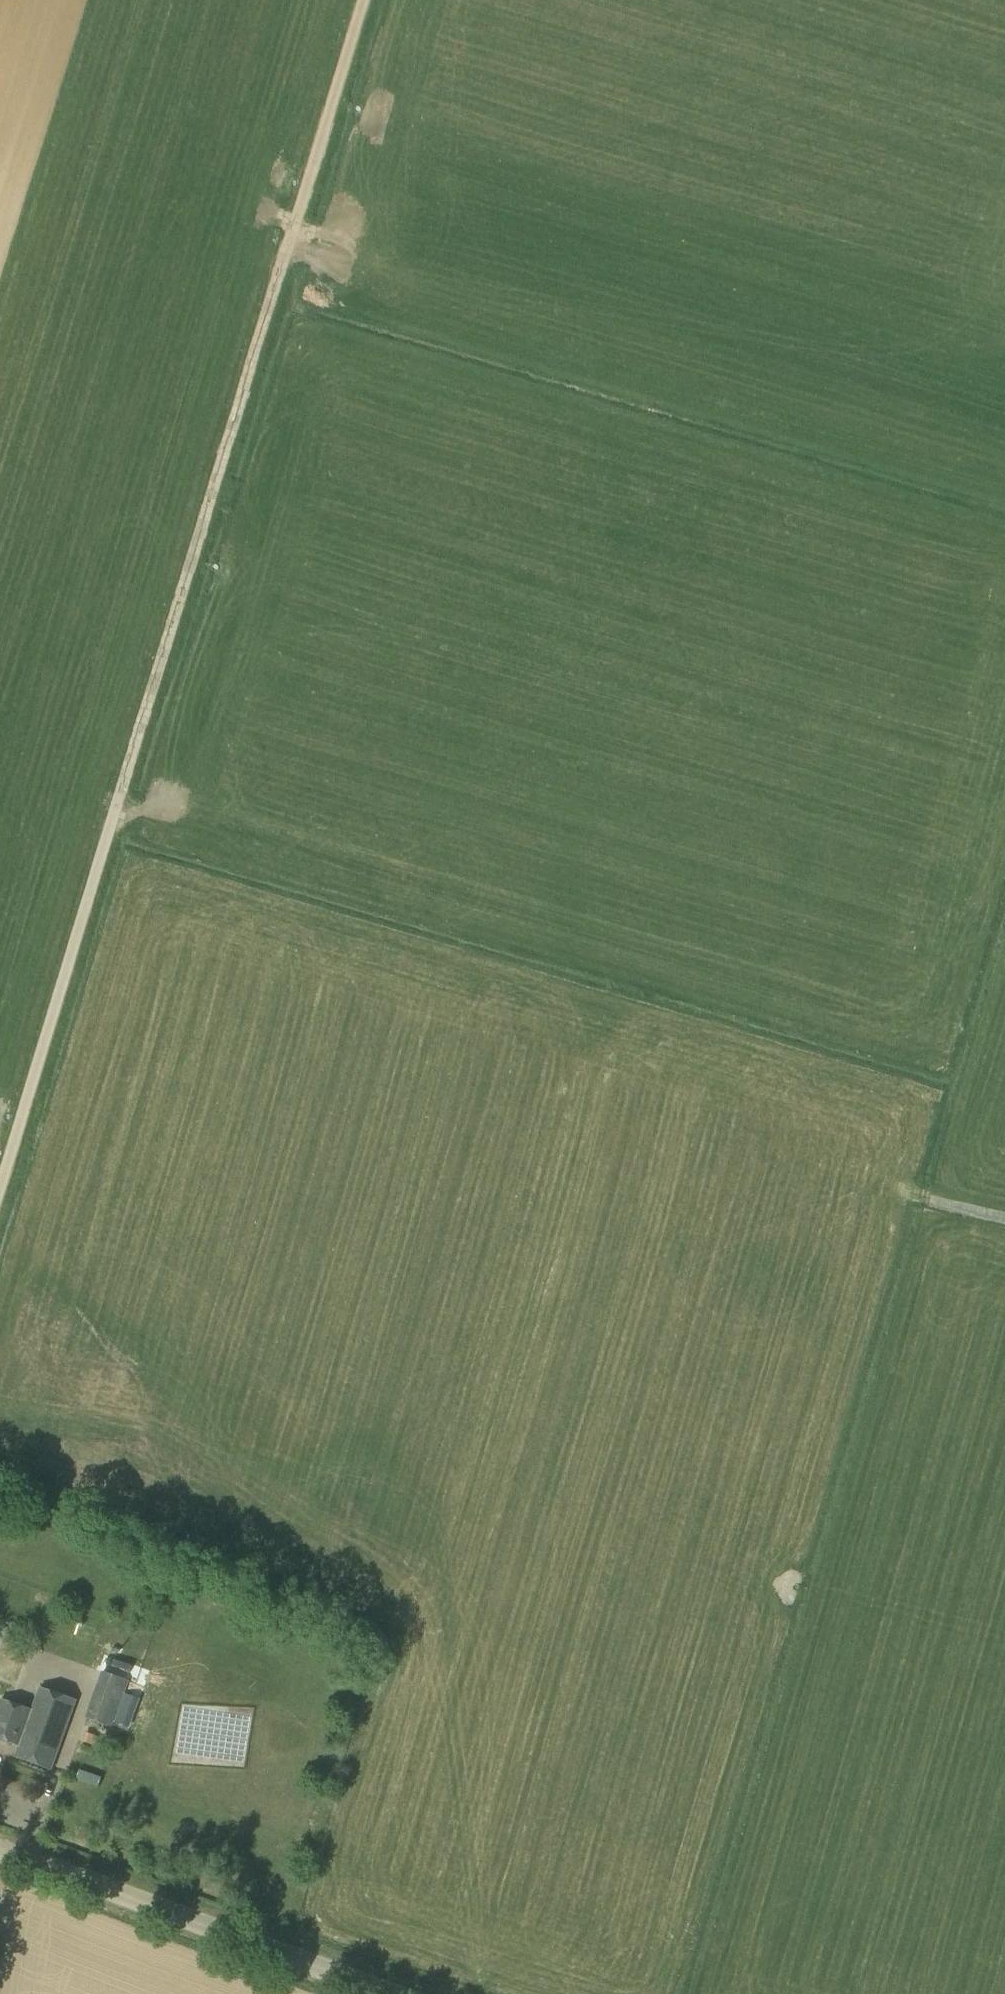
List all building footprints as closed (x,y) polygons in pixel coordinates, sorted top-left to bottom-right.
[(112,1728),(129,1680),(101,1671),(85,1718),(112,1728)] [(76,1701),(40,1688),(32,1711),(1,1700),(0,1703),(0,1740),(19,1747),(15,1758),(51,1771),(76,1701)]
